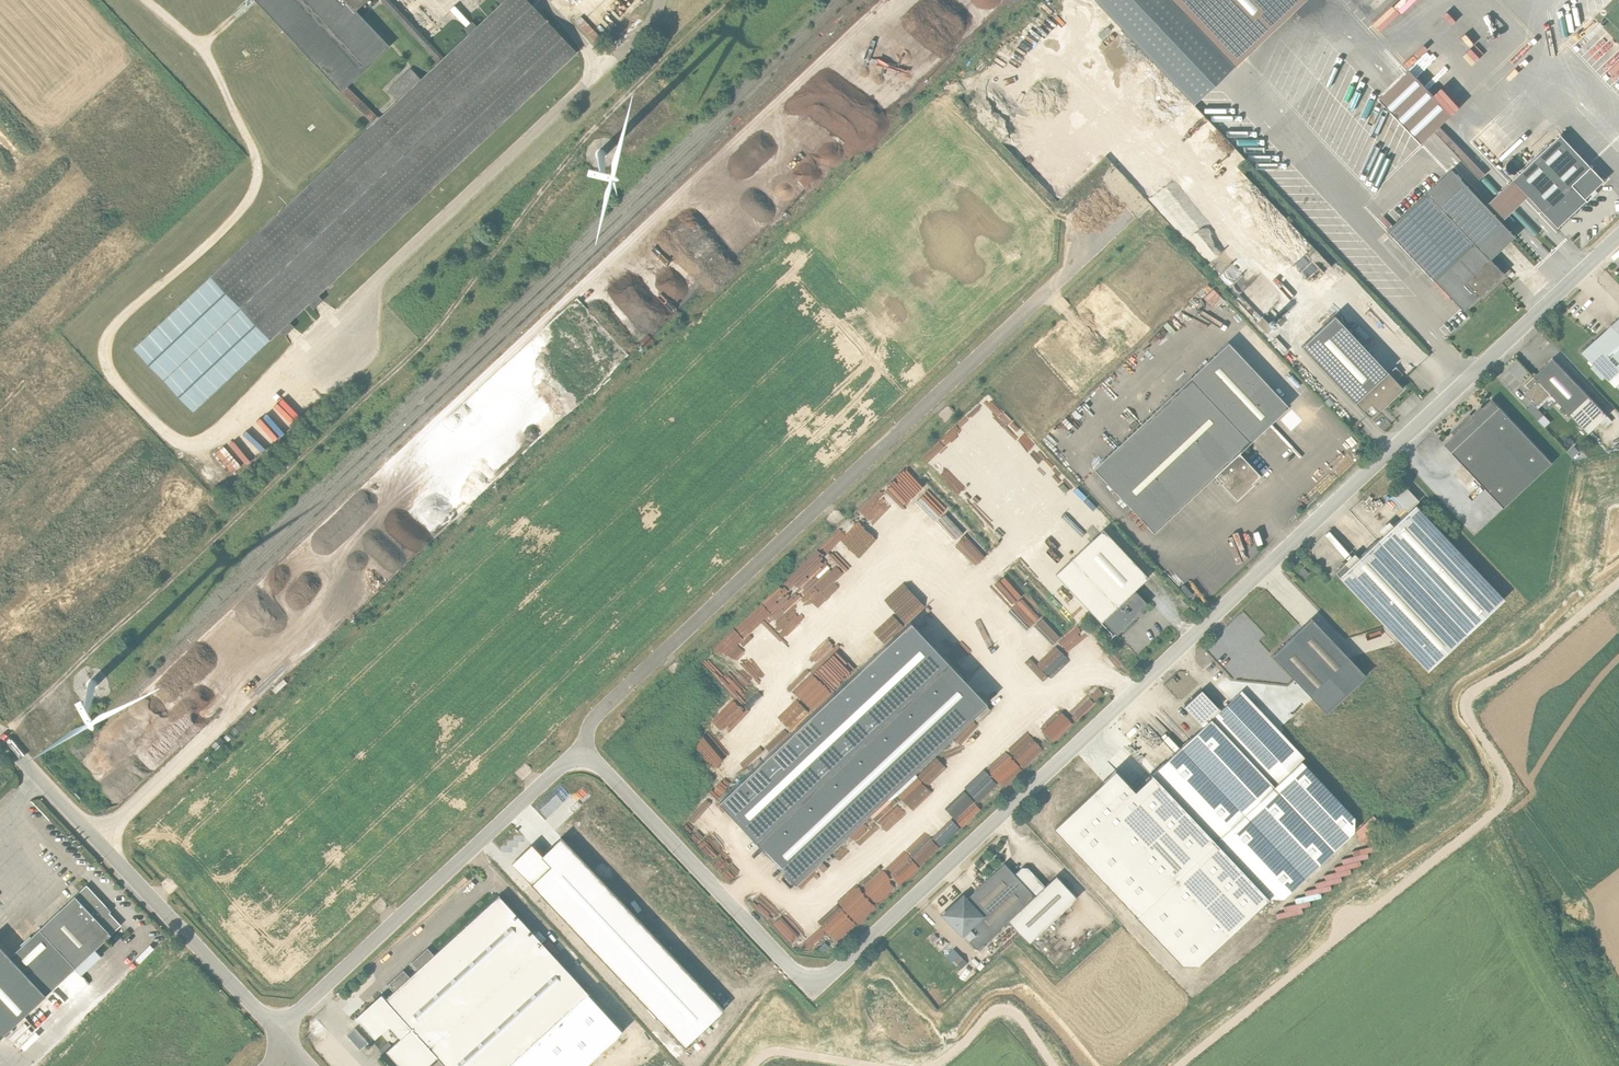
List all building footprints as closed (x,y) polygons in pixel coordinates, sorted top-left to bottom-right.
[(373,123),(134,347),(193,411),(279,330),(284,335),(295,326),(290,321),(307,304),(313,309),(323,299),(318,294),(577,52),(528,0),(498,0),(500,3),(477,26),(471,20),(464,28),(469,33),(444,56),(390,0),(256,0),(373,123)] [(1192,104),(1235,63),(1228,56),(1287,0),(1095,0),(1192,104)] [(1395,1),(1400,5),(1379,25),(1388,35),(1389,34),(1392,37),(1394,36),(1391,33),(1408,17),(1403,12),(1416,0),(1396,0),(1395,1)] [(580,15),(575,21),(594,40),(599,35),(580,15)] [(1598,192),(1595,189),(1604,180),(1561,135),(1513,180),(1558,227),(1586,201),(1587,202),(1598,192)] [(1516,236),(1453,169),(1388,230),(1464,310),(1479,295),(1481,296),(1505,274),(1491,260),(1516,236)] [(1301,346),(1369,419),(1402,389),(1334,315),(1301,346)] [(1582,352),(1593,365),(1590,367),(1601,379),(1604,377),(1615,388),(1618,384),(1618,317),(1582,352)] [(1288,406),(1228,342),(1094,468),(1154,532),(1216,474),(1223,482),(1221,483),(1237,500),(1253,484),(1252,483),(1260,475),(1238,453),(1288,406)] [(1600,423),(1605,428),(1612,421),(1553,358),(1525,385),(1529,389),(1524,394),(1538,408),(1551,395),(1588,434),(1600,423)] [(1504,508),(1552,463),(1492,399),(1482,407),(1481,406),(1471,415),(1469,414),(1451,431),(1453,435),(1444,444),(1504,508)] [(1344,563),(1343,562),(1338,566),(1340,568),(1335,573),(1427,671),(1504,599),(1415,505),(1419,501),(1403,485),(1391,496),(1407,513),(1393,526),(1389,522),(1378,531),(1382,536),(1358,559),(1354,555),(1344,563)] [(1147,577),(1103,529),(1055,574),(1113,636),(1147,604),(1134,589),(1147,577)] [(1326,713),(1365,675),(1311,618),(1271,655),(1326,713)] [(910,621),(718,801),(795,883),(986,703),(910,621)] [(1269,898),(1282,899),(1354,831),(1354,817),(1301,761),(1304,757),(1241,691),(1220,710),(1201,690),(1183,706),(1202,726),(1152,774),(1212,837),(1250,877),(1243,884),(1254,895),(1261,890),(1269,898)] [(1061,708),(1042,726),(1054,740),(1074,721),(1061,708)] [(1355,831),(1367,843),(1385,826),(1373,814),(1355,831)] [(531,844),(512,863),(683,1046),(723,1009),(561,837),(542,855),(533,845),(531,844)] [(1341,873),(1323,877),(1325,886),(1340,883),(1339,880),(1349,878),(1348,872),(1358,870),(1357,864),(1365,862),(1364,857),(1372,855),(1370,846),(1356,850),(1357,854),(1346,856),(1347,862),(1339,864),(1341,873)] [(1008,920),(1034,896),(1014,874),(1004,864),(965,899),(963,897),(944,915),(962,934),(977,949),(1008,920)] [(1044,886),(1027,868),(1021,867),(1014,874),(1034,896),(1008,920),(1029,943),(1076,898),(1056,876),(1044,886)] [(3,1035),(75,968),(81,973),(101,955),(101,954),(97,951),(96,948),(117,928),(119,927),(119,923),(106,910),(106,909),(107,908),(88,887),(84,887),(11,954),(10,954),(0,944),(0,1032),(3,1035)] [(859,888),(842,906),(856,919),(870,905),(875,909),(878,906),(859,888)] [(455,936),(434,955),(427,947),(411,962),(418,970),(410,977),(403,970),(387,985),(393,992),(386,998),(382,994),(357,1017),(376,1037),(390,1025),(400,1038),(387,1050),(401,1065),(426,1065),(437,1055),(447,1065),(506,1065),(587,992),(499,895),(455,936)] [(948,955),(962,968),(969,961),(954,948),(948,955)] [(587,992),(506,1065),(584,1065),(623,1031),(587,992)]
